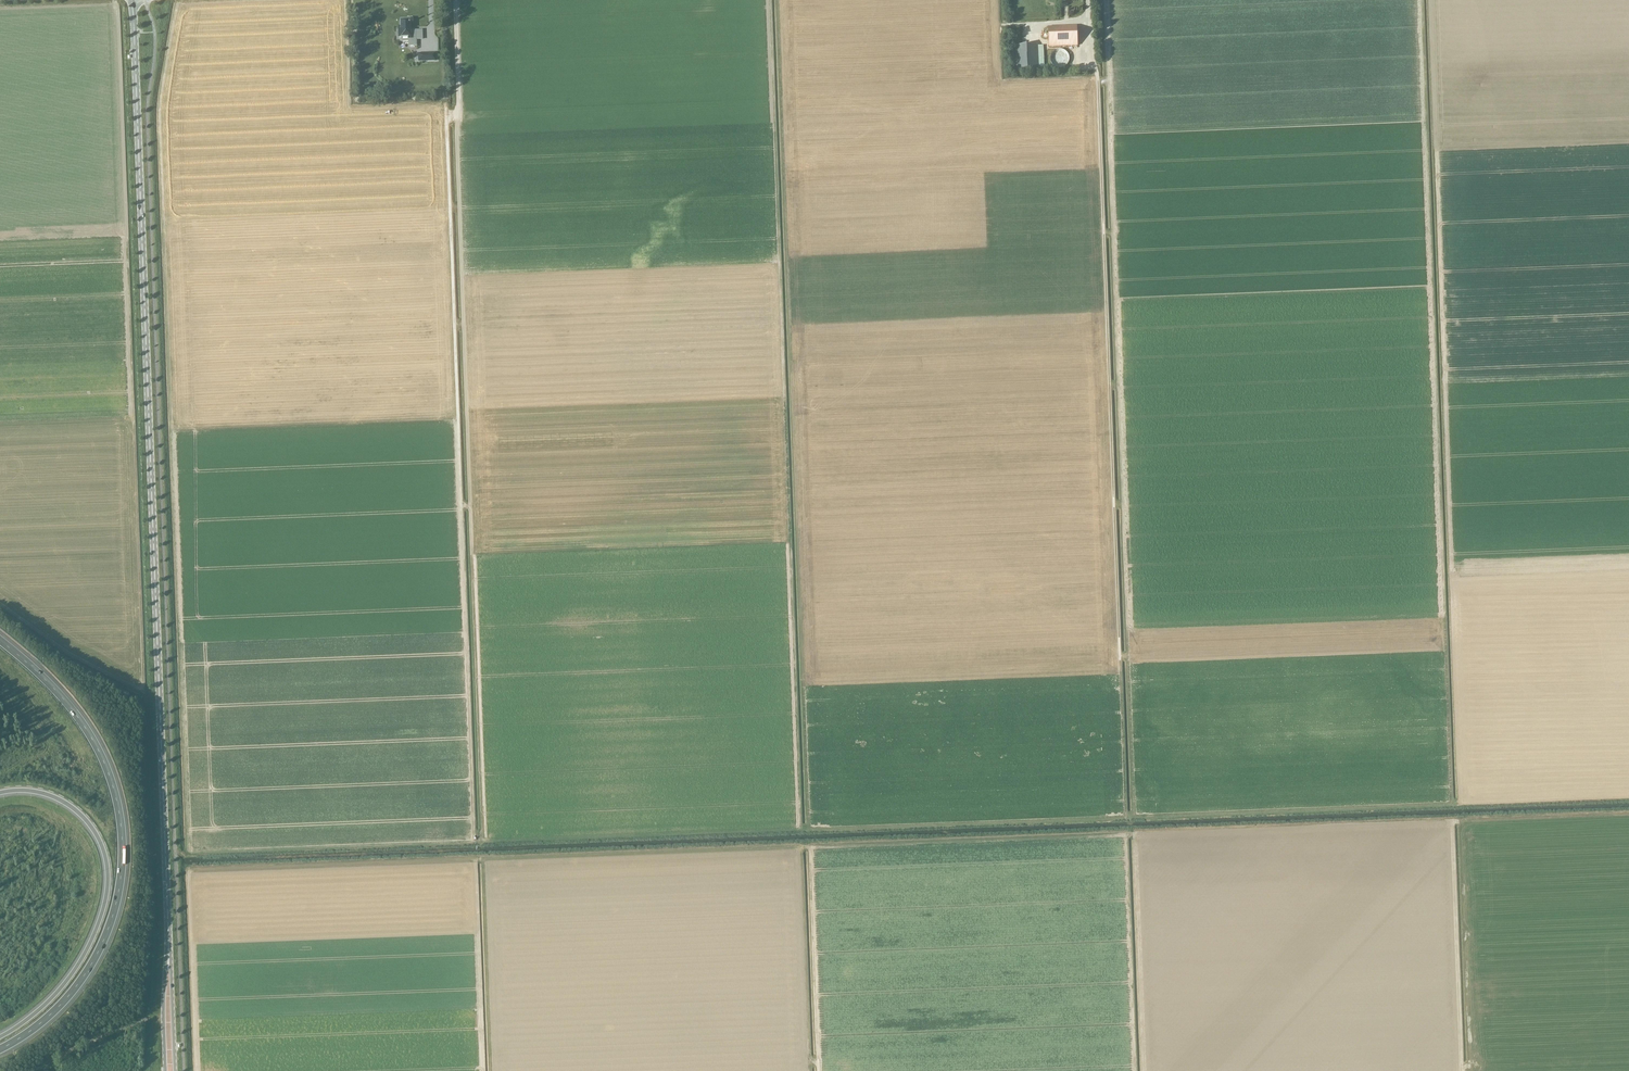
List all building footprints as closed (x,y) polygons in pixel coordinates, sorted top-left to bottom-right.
[(426,16),(417,16),(417,27),(426,27),(426,16)] [(409,41),(409,46),(416,45),(416,31),(409,31),(409,24),(410,24),(410,22),(409,22),(409,20),(401,21),(401,30),(399,30),(399,37),(401,37),(402,41),(409,41)] [(1049,47),(1078,46),(1077,26),(1048,27),(1049,47)] [(1017,70),(1039,69),(1038,45),(1016,46),(1017,70)] [(1063,50),(1060,49),(1057,50),(1055,51),(1053,53),(1051,55),(1050,58),(1050,60),(1051,63),(1053,65),(1055,67),(1057,68),(1060,68),(1063,68),(1065,67),(1067,65),(1069,63),(1069,60),(1069,57),(1069,55),(1067,52),(1065,51),(1063,50)] [(386,65),(371,66),(372,78),(387,77),(386,65)]
